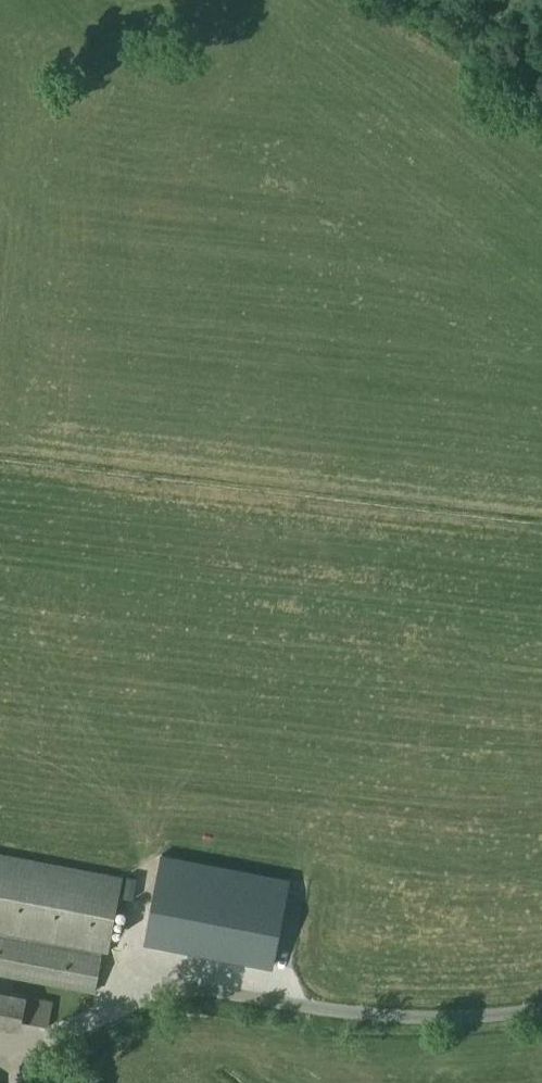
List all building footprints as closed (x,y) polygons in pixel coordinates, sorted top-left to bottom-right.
[(122,878),(0,855),(0,938),(101,957),(102,952),(108,953),(122,878)] [(162,855),(145,943),(273,967),(290,879),(162,855)] [(0,938),(0,974),(94,992),(101,957),(0,938)] [(53,1002),(30,997),(25,1022),(48,1027),(53,1002)] [(9,1036),(11,1021),(0,1019),(0,1035),(9,1036)]
